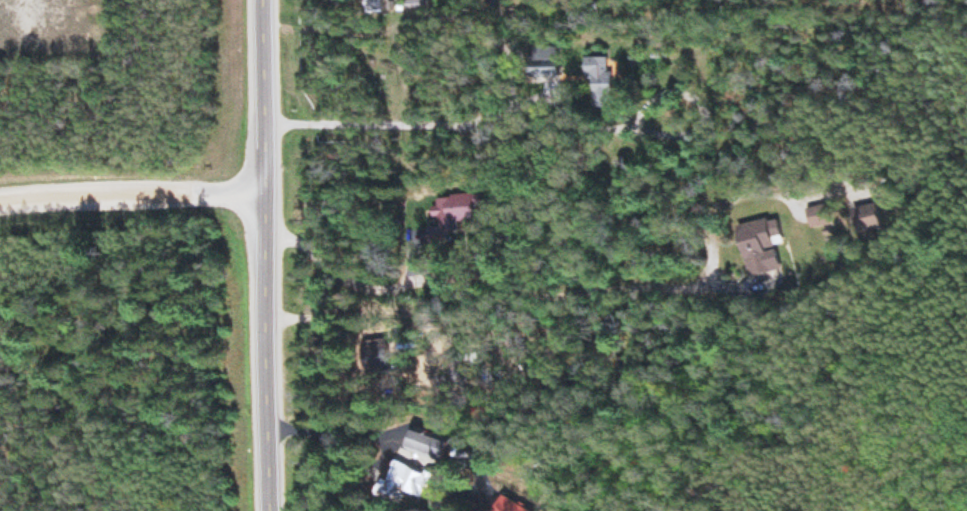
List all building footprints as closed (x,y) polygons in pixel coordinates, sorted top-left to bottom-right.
[(363,12),(382,12),(382,0),(363,0),(363,12)] [(555,79),(555,48),(527,48),(527,79),(555,79)] [(610,59),(588,59),(588,110),(610,110),(610,59)] [(436,197),(436,209),(432,209),(433,229),(426,229),(427,245),(447,245),(447,233),(462,233),(462,222),(478,222),(477,196),(436,197)] [(810,229),(830,225),(826,206),(806,210),(810,229)] [(851,209),(854,234),(881,231),(878,206),(851,209)] [(779,269),(773,245),(782,242),(776,217),(734,228),(747,278),(779,269)] [(367,376),(382,374),(377,339),(349,343),(353,368),(365,366),(367,376)] [(450,441),(409,427),(401,449),(443,463),(450,441)] [(430,479),(393,463),(384,482),(379,480),(372,498),(399,510),(406,494),(421,501),(430,479)] [(500,496),(492,510),(526,510),(500,496)]
